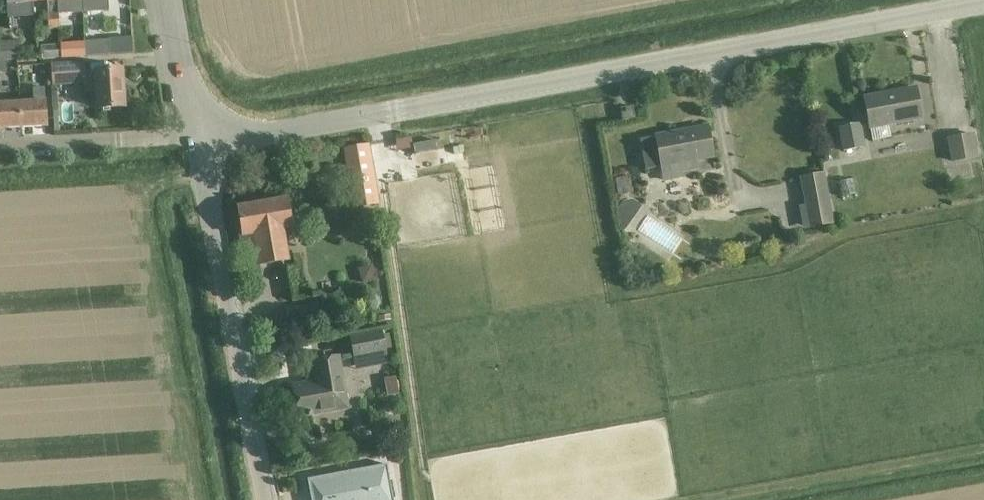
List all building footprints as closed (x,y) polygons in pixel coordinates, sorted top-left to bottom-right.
[(32,17),(31,3),(31,0),(5,0),(6,5),(7,5),(7,18),(32,17)] [(58,30),(56,0),(31,0),(31,3),(46,2),(48,31),(58,30)] [(82,0),(56,0),(58,30),(69,29),(67,1),(82,0)] [(83,13),(107,11),(107,0),(82,0),(83,13)] [(119,38),(108,38),(108,41),(109,55),(120,54),(132,54),(131,37),(119,38)] [(109,55),(108,41),(84,42),(85,56),(109,55)] [(5,62),(18,61),(17,42),(0,42),(0,61),(5,61),(5,62)] [(84,42),(60,43),(61,58),(85,56),(84,42)] [(41,59),(61,58),(60,43),(40,44),(41,59)] [(86,73),(86,64),(53,65),(54,85),(85,84),(86,93),(99,93),(99,111),(123,110),(122,72),(86,73)] [(33,103),(19,104),(20,128),(46,127),(45,103),(43,103),(43,90),(32,90),(33,103)] [(916,90),(863,99),(868,129),(870,128),(872,142),(890,138),(887,125),(921,119),(916,90)] [(0,105),(0,129),(20,128),(19,104),(0,105)] [(623,122),(635,120),(633,107),(620,109),(623,122)] [(841,152),(861,148),(856,124),(837,128),(841,152)] [(697,170),(695,161),(713,157),(707,128),(640,141),(645,169),(661,166),(661,167),(663,167),(665,182),(681,179),(680,173),(697,170)] [(978,158),(973,134),(946,139),(950,163),(978,158)] [(435,141),(412,145),(413,154),(437,150),(435,141)] [(368,146),(343,150),(352,208),(377,204),(378,204),(372,166),(369,149),(368,146)] [(245,269),(289,261),(284,230),(292,229),(288,201),(238,210),(242,235),(239,236),(245,269)] [(805,206),(798,208),(803,231),(833,225),(829,202),(805,206)] [(372,264),(357,269),(361,285),(377,280),(372,264)] [(293,331),(319,327),(315,305),(290,309),(293,331)] [(354,359),(386,352),(382,333),(350,340),(354,359)] [(299,417),(346,408),(337,359),(313,363),(316,382),(293,387),(299,417)] [(309,449),(311,461),(324,458),(322,446),(309,449)] [(387,464),(307,479),(311,499),(394,499),(392,492),(389,476),(387,464)] [(401,474),(389,476),(392,492),(404,490),(401,474)]
